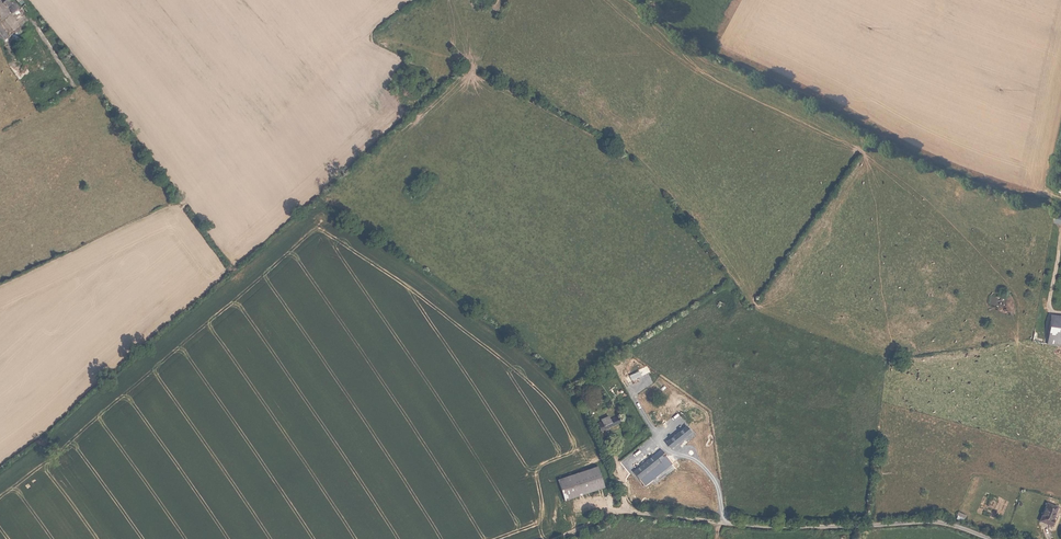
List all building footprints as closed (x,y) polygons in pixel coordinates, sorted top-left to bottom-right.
[(13,0),(8,0),(4,3),(12,13),(19,8),(13,0)] [(1060,223),(1060,213),(1055,211),(1053,221),(1060,223)] [(1060,344),(1060,320),(1048,318),(1045,342),(1060,344)] [(643,361),(631,371),(634,375),(646,365),(643,361)] [(623,376),(625,380),(632,376),(629,372),(623,376)] [(612,410),(605,413),(600,416),(598,414),(593,417),(597,424),(615,415),(612,410)] [(666,444),(669,442),(679,433),(684,429),(680,425),(661,440),(664,444),(666,444)] [(653,460),(658,456),(654,450),(652,452),(650,451),(648,452),(653,460)] [(642,457),(648,464),(653,460),(648,452),(642,457)] [(648,464),(631,476),(636,484),(665,462),(660,455),(658,456),(653,460),(648,464)] [(627,469),(631,476),(648,464),(642,457),(627,469)] [(558,483),(565,503),(605,489),(598,469),(558,483)] [(1038,518),(1050,523),(1053,517),(1051,516),(1056,504),(1045,500),(1038,518)]
